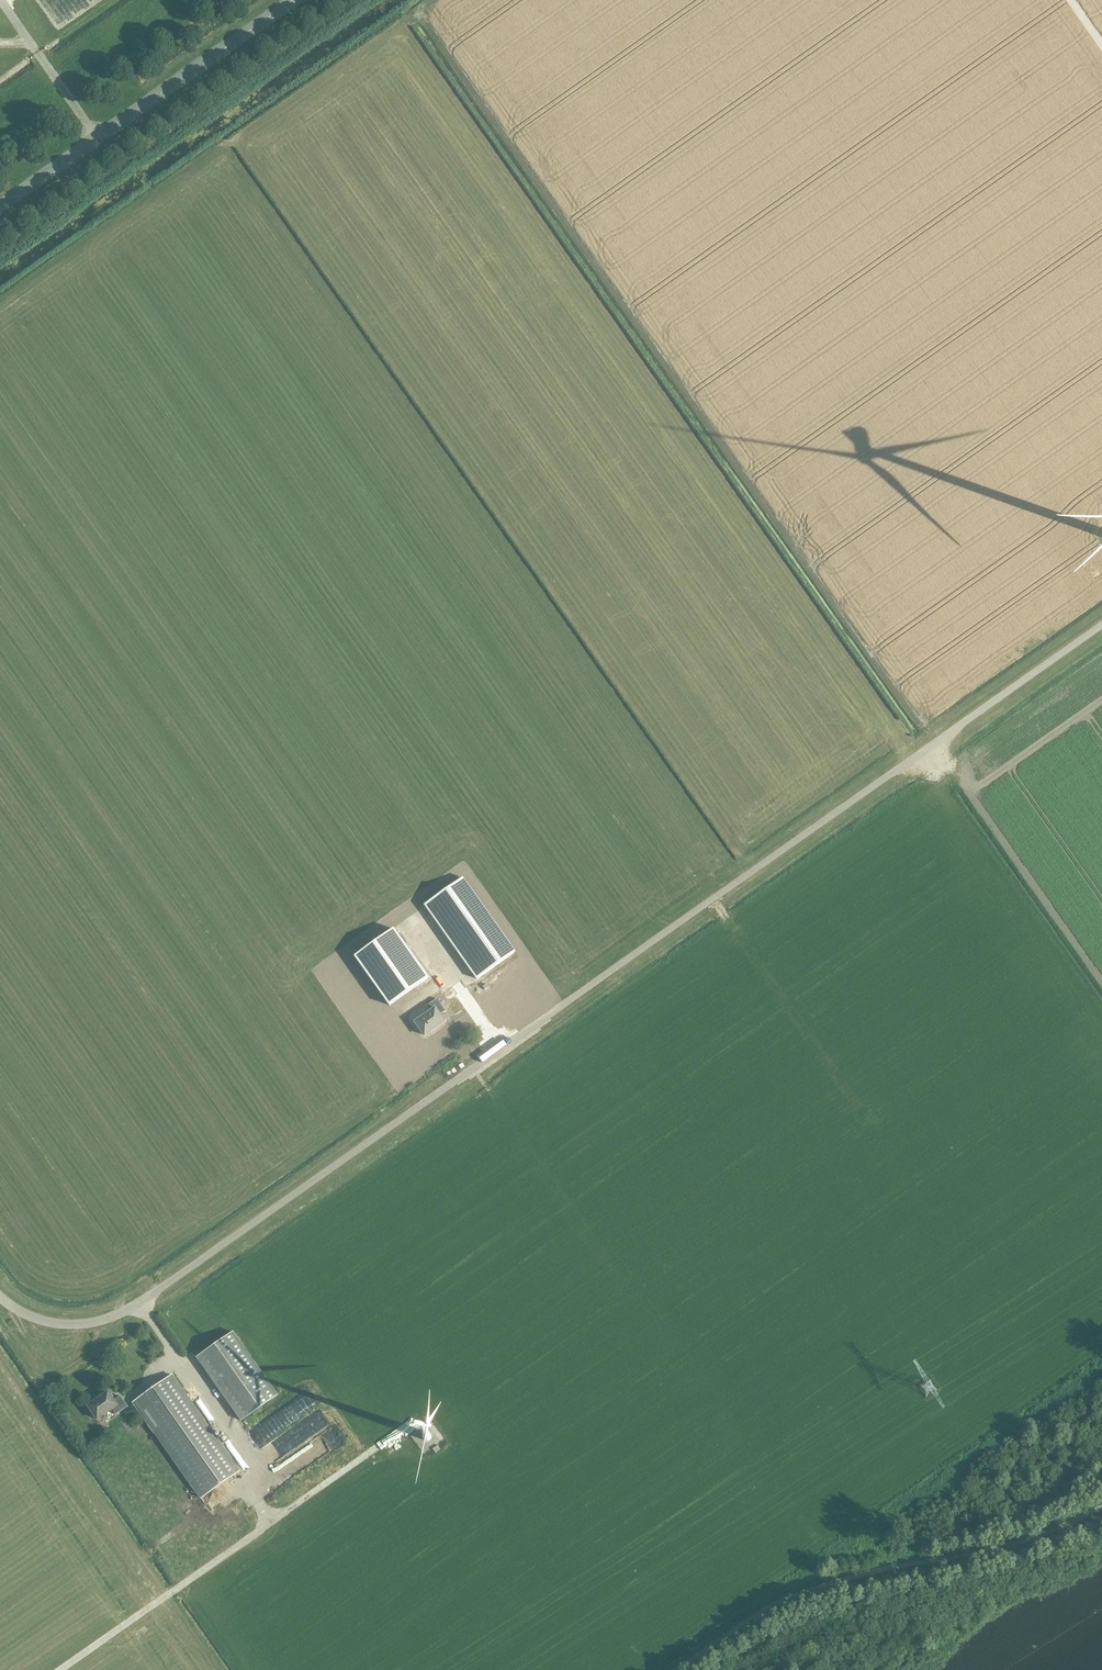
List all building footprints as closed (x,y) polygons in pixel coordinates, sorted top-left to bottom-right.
[(477,979),(514,953),(462,879),(424,905),(477,979)] [(415,918),(399,923),(404,938),(420,932),(415,918)] [(393,929),(355,956),(390,1006),(428,978),(393,929)] [(430,1012),(415,1022),(425,1036),(445,1021),(440,1015),(445,1011),(437,999),(426,1007),(430,1012)] [(865,1121),(868,1128),(876,1125),(873,1118),(865,1121)] [(241,1420),(278,1395),(233,1332),(197,1357),(241,1420)] [(172,1375),(133,1403),(154,1433),(155,1432),(201,1498),(239,1471),(172,1375)] [(296,1413),(313,1402),(305,1390),(288,1401),(296,1413)] [(116,1414),(128,1406),(120,1396),(114,1400),(108,1392),(88,1406),(98,1419),(113,1409),(116,1414)] [(300,1439),(326,1421),(319,1410),(293,1428),(300,1439)] [(422,1441),(432,1440),(431,1431),(421,1432),(422,1441)]
